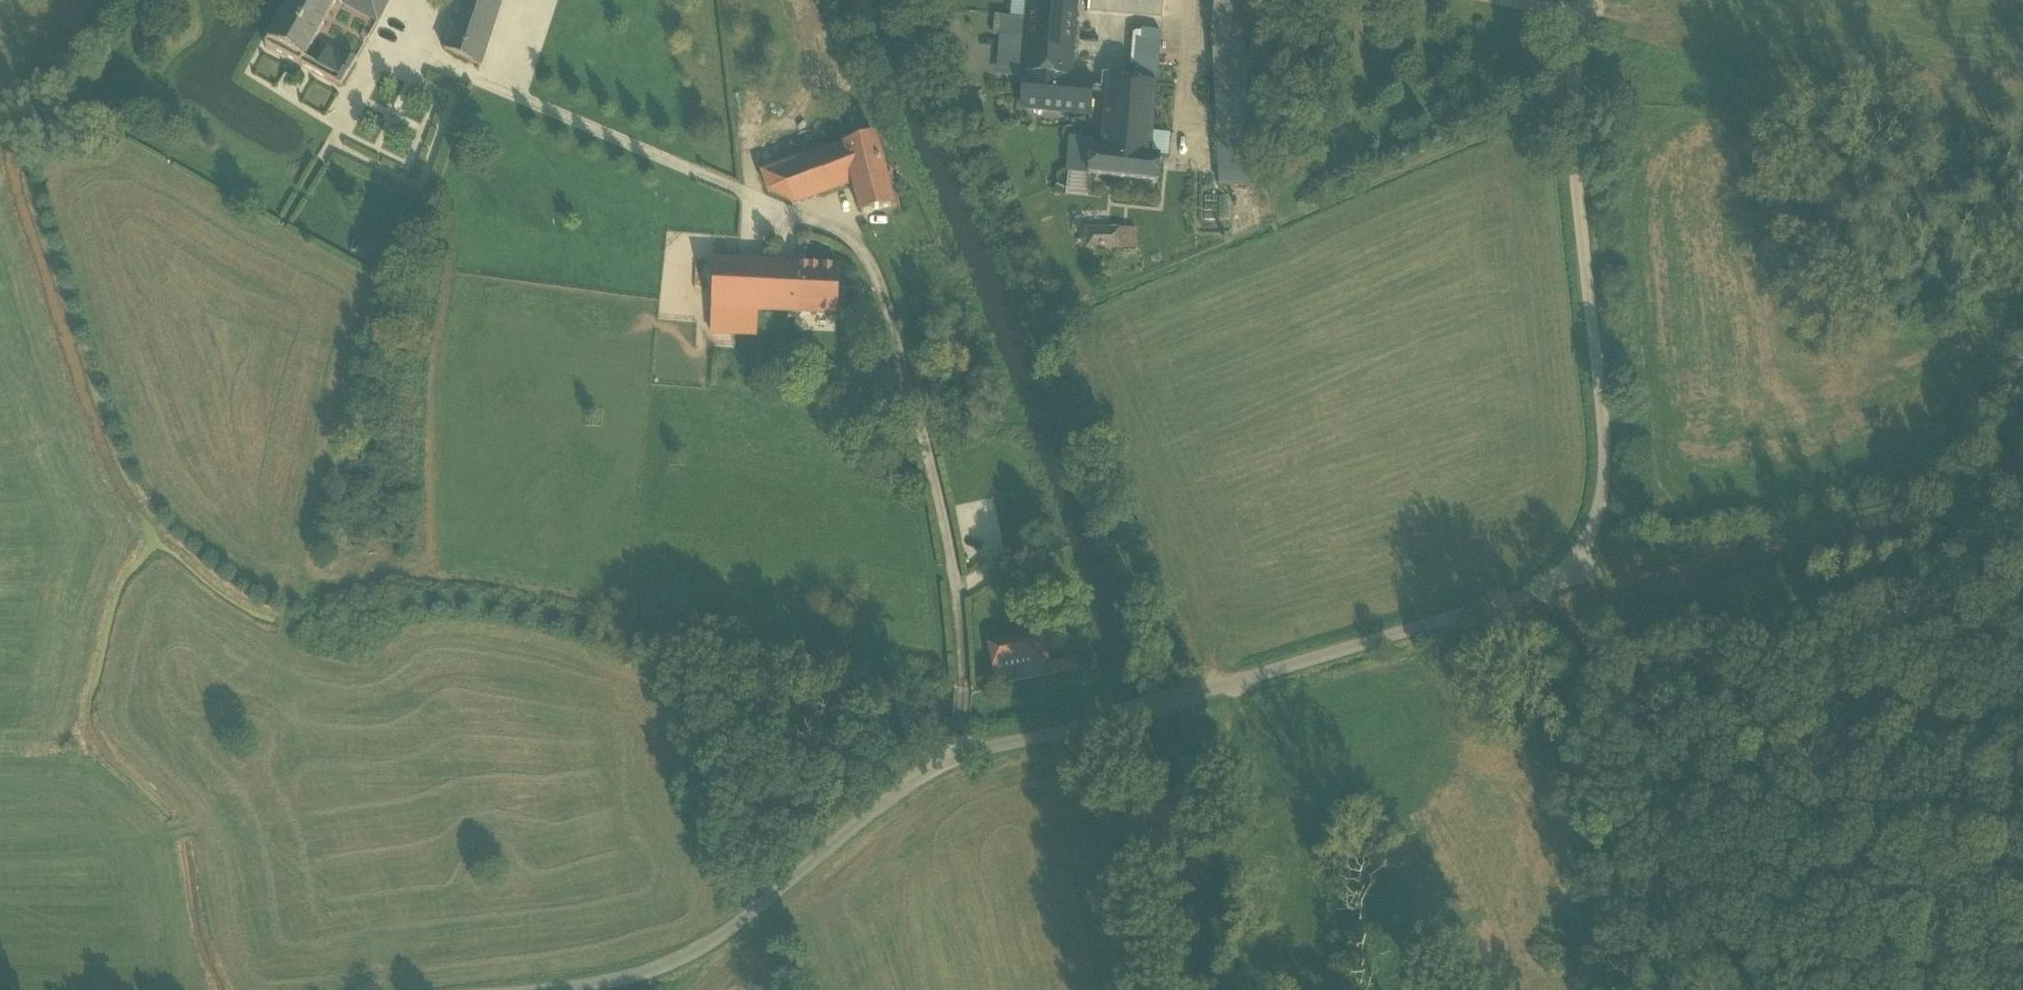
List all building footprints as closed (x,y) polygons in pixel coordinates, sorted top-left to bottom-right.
[(300,68),(335,3),(339,5),(342,0),(292,0),(265,49),(300,68)] [(444,53),(480,70),(501,0),(461,0),(444,53)] [(1068,79),(1069,61),(1073,11),(1074,0),(997,0),(994,36),(1002,37),(1000,73),(1025,75),(1068,79)] [(1073,11),(1091,13),(1160,19),(1162,0),(1074,0),(1073,11)] [(1211,39),(1245,39),(1251,39),(1254,0),(1215,0),(1211,39)] [(1087,63),(1091,13),(1073,11),(1069,61),(1087,63)] [(1137,84),(1155,86),(1159,33),(1141,32),(1137,84)] [(1245,39),(1211,39),(1218,175),(1250,172),(1245,39)] [(314,75),(341,90),(356,62),(351,60),(350,62),(328,50),(314,75)] [(1068,79),(1025,75),(1022,108),(1092,113),(1095,81),(1068,79)] [(1107,81),(1103,143),(1102,151),(1150,157),(1152,121),(1155,86),(1137,84),(1107,81)] [(1171,123),(1152,121),(1150,157),(1160,160),(1168,161),(1171,123)] [(843,146),(853,185),(861,215),(892,208),(884,173),(885,173),(873,137),(843,146)] [(1090,150),(1102,151),(1103,143),(1070,140),(1068,174),(1088,177),(1090,150)] [(853,185),(843,146),(801,160),(816,198),(853,185)] [(1102,151),(1090,150),(1088,177),(1157,184),(1160,160),(1150,157),(1102,151)] [(816,198),(801,160),(761,174),(768,191),(795,205),(816,198)] [(1138,250),(1136,224),(1083,227),(1084,253),(1138,250)] [(785,313),(786,265),(714,262),(711,310),(785,313)] [(786,265),(785,313),(836,316),(839,267),(786,265)] [(1007,674),(1045,666),(1038,636),(989,646),(996,677),(1007,674)] [(1045,666),(1047,676),(1081,669),(1079,658),(1046,665),(1047,666),(1045,666)] [(1047,676),(1045,666),(1007,674),(1009,683),(1047,676)]
